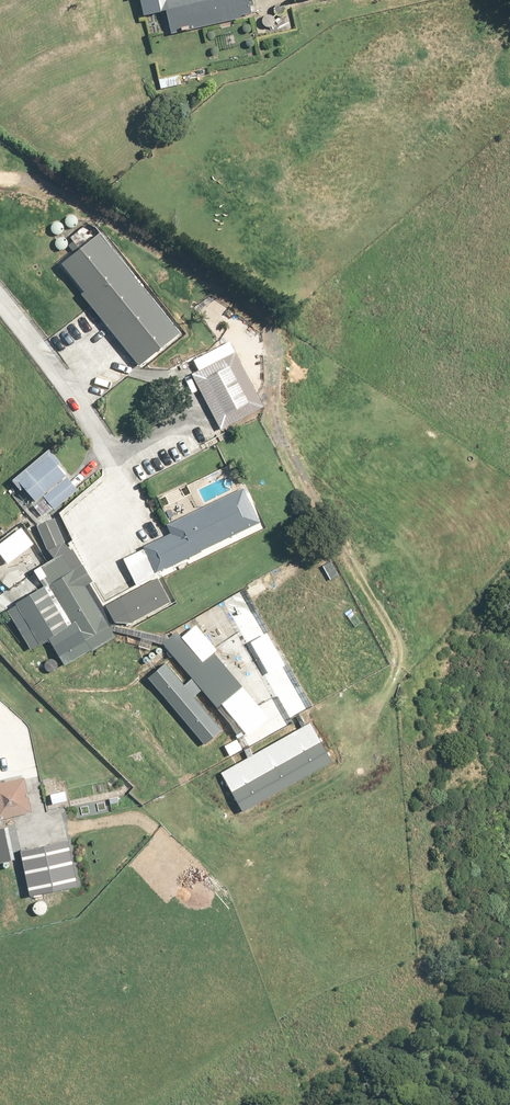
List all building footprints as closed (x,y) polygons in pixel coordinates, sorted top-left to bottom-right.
[(173,29),(185,27),(184,24),(247,15),(246,10),(254,9),(253,0),(169,0),(173,29)] [(76,223),(78,222),(79,220),(80,218),(80,215),(79,213),(77,211),(75,210),(73,210),(71,210),(69,211),(67,212),(66,214),(66,217),(66,219),(67,221),(69,223),(71,224),(73,224),(76,223)] [(60,231),(61,230),(63,228),(64,225),(63,223),(63,221),(61,219),(59,218),(57,217),(55,218),(52,219),(51,220),(50,222),(49,224),(50,227),(51,229),(53,231),(55,231),(57,232),(60,231)] [(66,247),(68,245),(70,243),(70,241),(70,239),(69,236),(68,235),(66,233),(64,233),(61,233),(59,234),(58,236),(57,238),(56,240),(56,242),(58,244),(59,246),(62,247),(64,247),(66,247)] [(102,233),(65,262),(86,289),(83,291),(137,360),(177,329),(102,233)] [(240,347),(194,370),(222,425),(268,402),(240,347)] [(81,486),(49,445),(12,474),(23,488),(27,485),(37,498),(41,495),(52,509),(81,486)] [(145,543),(160,571),(262,519),(244,483),(167,523),(170,530),(145,543)] [(96,649),(119,635),(66,550),(35,570),(41,580),(6,602),(33,646),(51,636),(67,662),(94,645),(96,649)] [(157,574),(106,602),(116,619),(131,620),(170,598),(157,574)] [(171,653),(147,672),(203,741),(220,727),(200,703),(213,694),(219,702),(244,682),(215,645),(203,655),(179,625),(161,640),(171,653)] [(311,718),(223,769),(246,809),(334,758),(311,718)] [(28,773),(0,777),(0,815),(33,811),(28,773)] [(79,886),(70,840),(24,850),(33,895),(79,886)]
